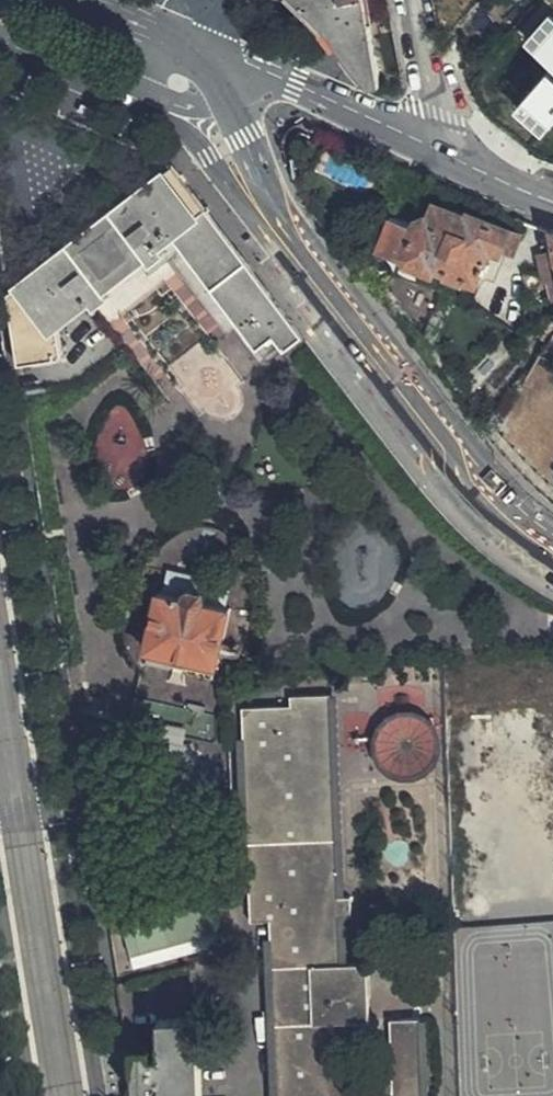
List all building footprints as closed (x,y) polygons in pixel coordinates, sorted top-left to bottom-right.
[(374,85),(380,83),(365,0),(291,0),(315,17),(374,85)] [(275,349),(281,357),(304,339),(170,166),(111,213),(118,223),(136,248),(148,263),(161,253),(156,247),(171,235),(263,356),(264,357),(275,349)] [(495,249),(504,227),(468,213),(465,217),(433,205),(425,221),(420,226),(416,227),(412,226),(386,216),(375,245),(395,253),(394,258),(427,270),(428,266),(470,281),(475,274),(479,274),(482,275),(486,266),(480,263),(481,258),(486,245),(495,249)] [(545,225),(519,217),(514,232),(539,241),(545,225)] [(114,265),(136,248),(118,223),(96,240),(74,257),(93,282),(114,265)] [(6,295),(18,365),(60,357),(55,325),(85,301),(92,308),(104,297),(93,282),(74,257),(66,246),(6,295)] [(536,255),(542,281),(547,280),(552,303),(552,251),(536,255)] [(304,339),(281,357),(284,361),(307,344),(304,339)] [(222,635),(227,598),(201,595),(202,588),(198,587),(186,584),(180,585),(179,590),(155,587),(145,645),(148,647),(145,659),(211,669),(214,657),(219,658),(222,635)] [(240,715),(245,833),(250,925),(268,924),(273,1095),(422,1095),(419,1022),(386,1023),(388,1093),(343,1095),(340,1025),(365,1025),(364,969),(338,968),(336,921),(349,921),(349,901),(335,901),(332,819),(328,700),(287,701),(288,713),(240,715)] [(134,963),(222,944),(211,895),(123,914),(134,963)] [(130,1094),(133,1093),(134,1095),(151,1095),(150,1092),(197,1089),(193,1021),(156,1023),(157,1058),(148,1058),(148,1050),(132,1051),(133,1074),(126,1075),(130,1094)]
